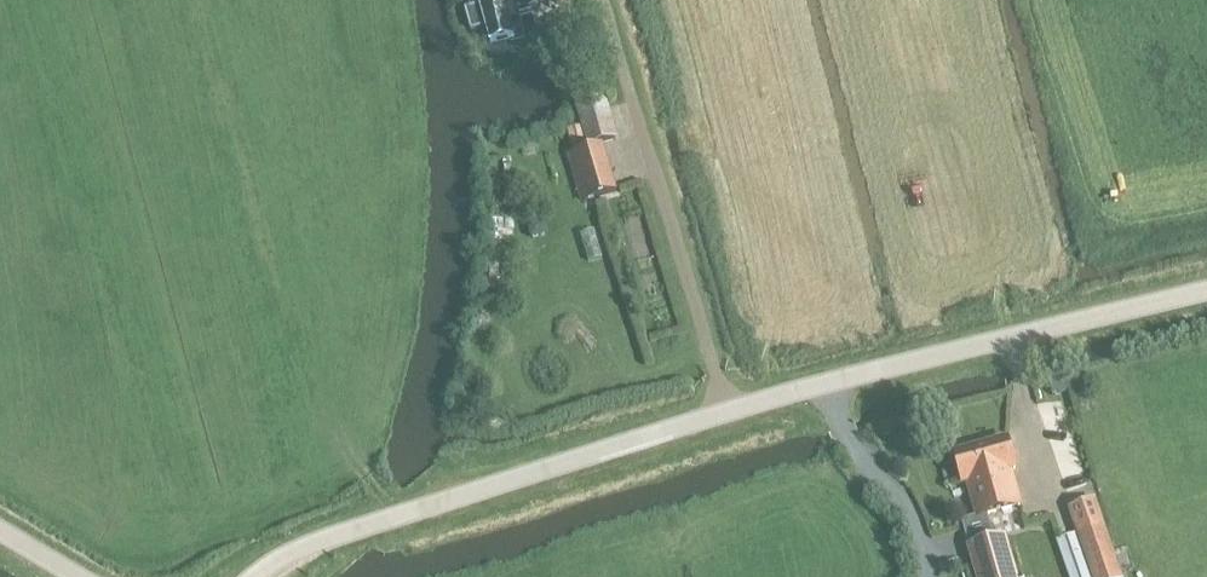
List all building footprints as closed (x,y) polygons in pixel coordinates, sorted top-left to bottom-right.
[(505,5),(504,0),(470,0),(472,6),(480,4),(491,44),(514,38),(509,20),(516,18),(513,4),(505,5)] [(603,92),(577,99),(584,125),(591,146),(616,139),(603,92)] [(601,146),(568,156),(582,202),(615,192),(601,146)] [(543,221),(529,225),(532,239),(546,235),(543,221)] [(640,224),(621,229),(628,260),(648,255),(640,224)] [(1049,384),(1053,396),(1068,392),(1065,379),(1049,384)] [(1008,441),(955,456),(963,483),(968,481),(1010,469),(1016,467),(1008,441)] [(1010,469),(968,481),(979,518),(1021,506),(1010,469)] [(1081,538),(1094,576),(1121,576),(1106,530),(1081,538)] [(970,543),(980,576),(1016,576),(1004,534),(970,543)]
